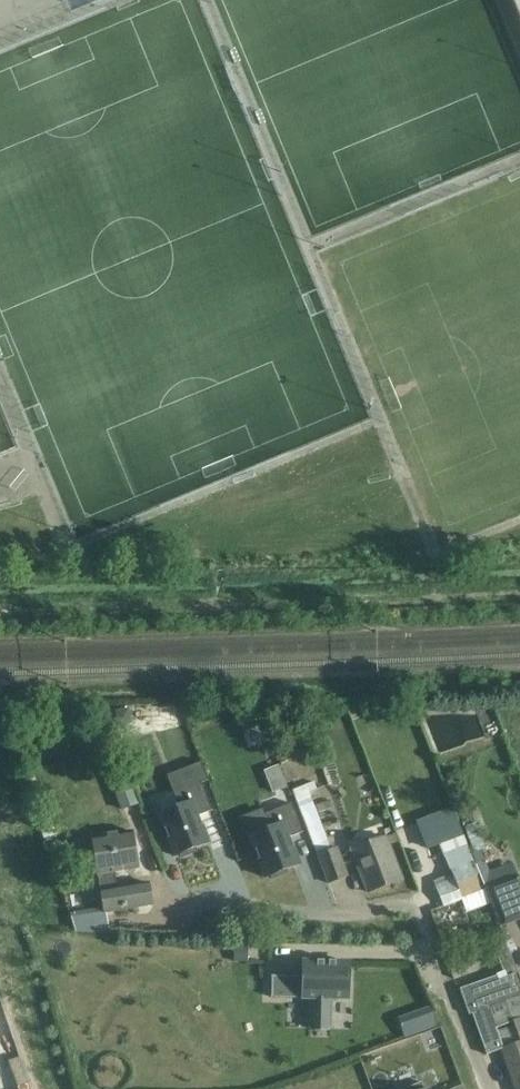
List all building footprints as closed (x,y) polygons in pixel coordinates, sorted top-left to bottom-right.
[(128,707),(114,710),(118,726),(126,724),(130,716),(128,707)] [(175,856),(180,854),(181,857),(196,851),(195,848),(208,843),(198,816),(212,811),(201,783),(208,781),(201,763),(201,762),(174,772),(180,790),(173,793),(179,807),(159,815),(175,856)] [(278,765),(263,770),(272,793),(287,787),(278,765)] [(135,811),(121,775),(107,780),(121,817),(135,811)] [(272,879),(287,873),(286,870),(299,865),(288,838),(303,832),(292,804),(264,814),(265,818),(270,829),(250,836),(266,878),(271,876),(272,879)] [(427,847),(446,839),(439,821),(419,829),(427,847)] [(91,840),(77,843),(83,876),(97,874),(97,875),(100,892),(103,913),(152,905),(149,884),(117,889),(115,872),(138,868),(132,832),(91,839),(91,840)] [(402,880),(387,837),(352,849),(367,892),(402,880)] [(451,876),(434,882),(443,907),(484,890),(475,866),(463,837),(440,846),(451,876)] [(347,876),(336,847),(318,854),(328,883),(347,876)] [(489,888),(498,912),(503,926),(519,919),(519,883),(518,877),(489,888)] [(80,886),(64,890),(75,935),(103,928),(99,914),(88,917),(80,886)] [(488,1008),(505,1002),(514,1028),(519,1026),(519,988),(515,974),(517,973),(506,944),(503,935),(490,940),(505,977),(499,980),(497,975),(471,985),(459,989),(468,1015),(472,1014),(481,1040),(490,1037),(498,1034),(488,1008)] [(234,943),(233,962),(248,962),(248,943),(234,943)] [(271,996),(271,997),(293,998),(309,998),(309,1027),(308,1027),(308,1029),(332,1029),(332,1027),(331,1027),(331,1005),(332,999),(347,999),(347,963),(304,962),(303,977),(271,976),(271,978),(272,978),(271,996)] [(433,1004),(399,1017),(407,1037),(441,1025),(433,1004)] [(514,1028),(518,1039),(502,1045),(498,1034),(490,1037),(481,1040),(486,1055),(495,1051),(501,1050),(515,1088),(519,1088),(519,1026),(514,1028)] [(23,1081),(0,1081),(0,1088),(23,1088),(23,1081)]
